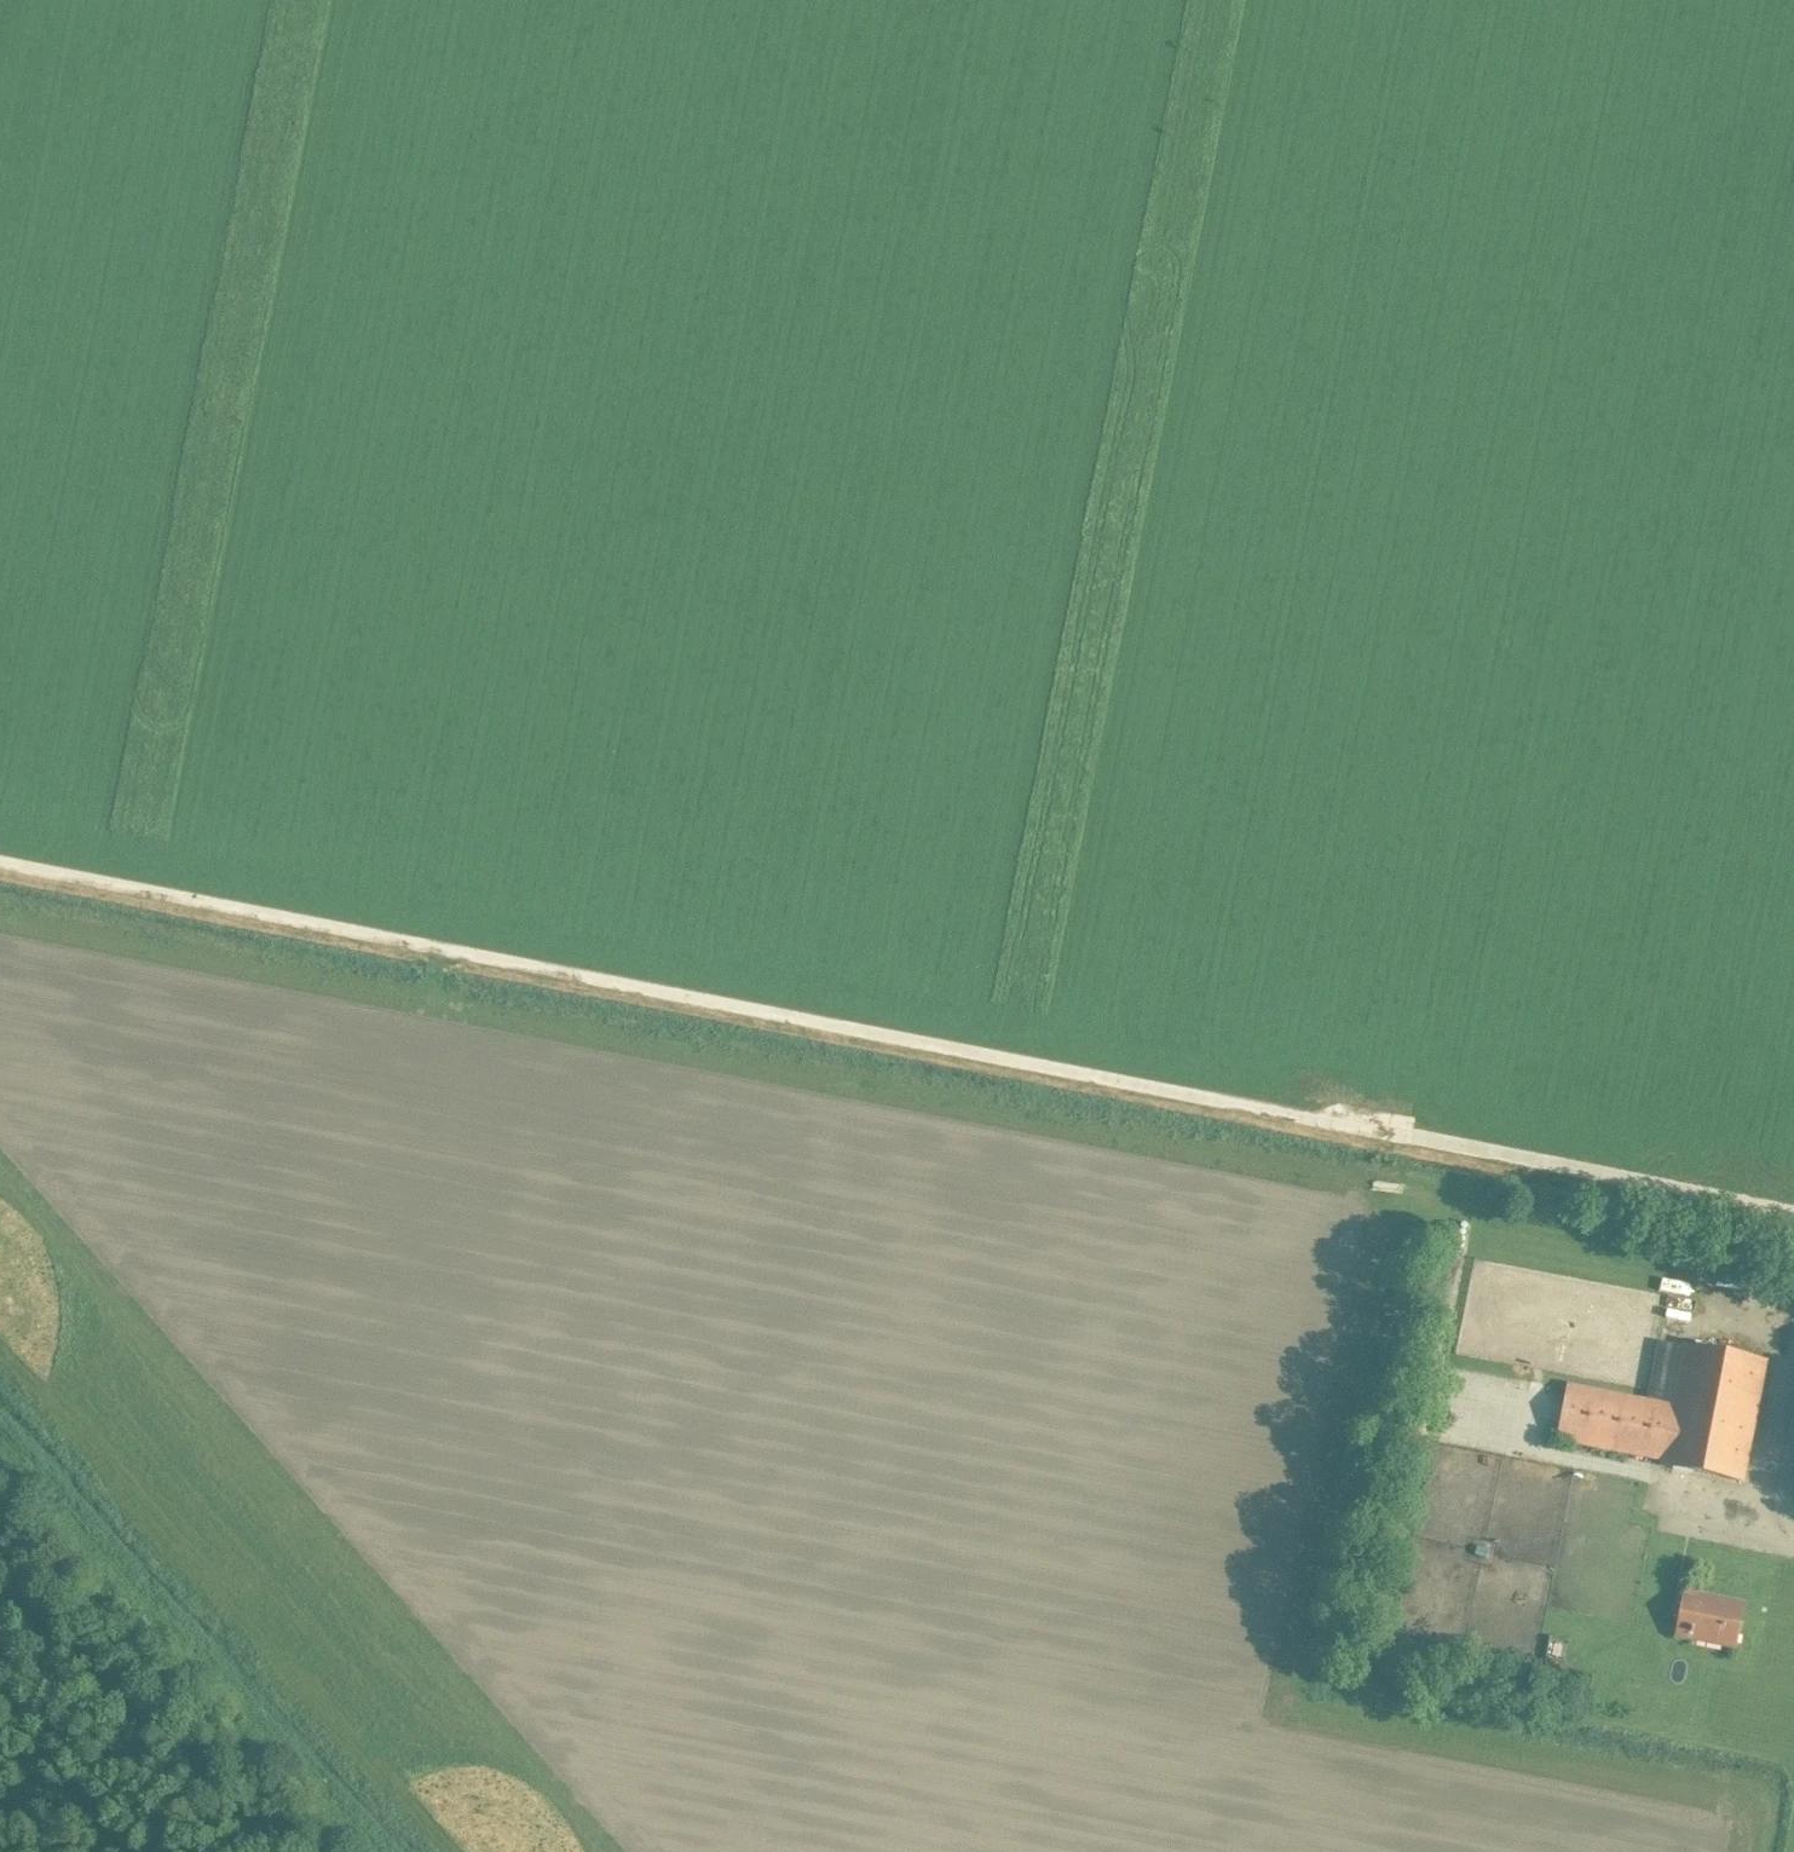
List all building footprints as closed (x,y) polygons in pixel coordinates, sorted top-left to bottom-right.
[(1673,1405),(1567,1385),(1557,1440),(1662,1460),(1661,1464),(1743,1480),(1765,1361),(1684,1346),(1673,1405)] [(1734,1646),(1742,1602),(1684,1591),(1676,1635),(1734,1646)]
